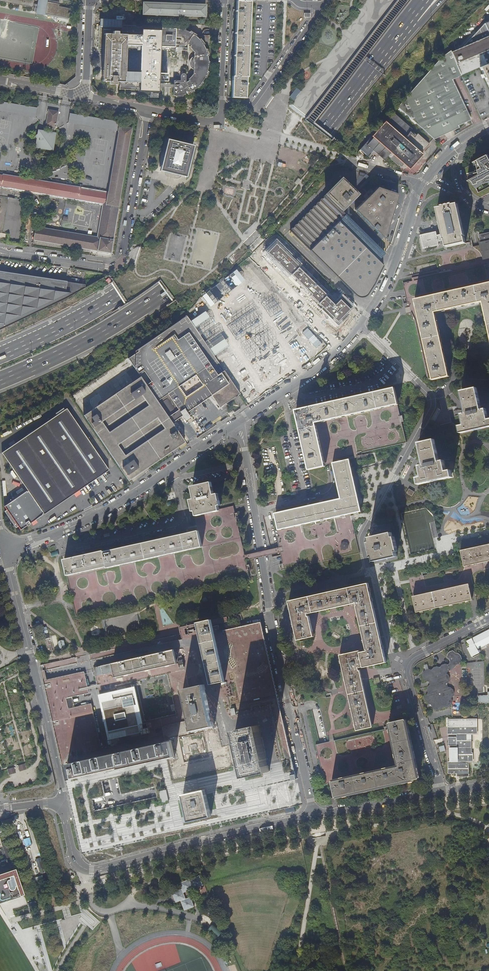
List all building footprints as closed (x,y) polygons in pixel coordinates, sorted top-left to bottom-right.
[(0,1),(34,7),(34,12),(36,12),(37,5),(33,4),(34,0),(1,0),(0,1)] [(37,5),(36,12),(36,14),(45,16),(45,13),(48,1),(48,0),(38,0),(37,5)] [(198,1),(194,1),(194,2),(196,4),(196,5),(181,4),(181,2),(182,2),(182,1),(179,1),(179,0),(176,0),(176,1),(178,3),(178,4),(163,3),(163,2),(164,2),(164,0),(157,0),(157,1),(159,2),(158,3),(143,2),(142,14),(143,14),(205,16),(205,17),(206,17),(206,5),(200,5),(200,3),(200,1),(198,1)] [(60,3),(48,1),(45,13),(70,17),(72,7),(60,5),(60,3)] [(251,2),(244,2),(238,1),(237,10),(233,10),(233,15),(237,15),(236,32),(232,32),(232,37),(236,37),(235,54),(231,54),(231,59),(235,59),(234,77),(233,77),(232,98),(245,98),(246,77),(247,77),(251,2)] [(406,98),(397,107),(399,109),(433,138),(434,139),(454,130),(459,128),(458,126),(471,120),(469,116),(460,97),(455,86),(452,79),(457,77),(459,69),(462,75),(463,74),(465,74),(464,80),(482,121),(488,117),(488,22),(485,23),(463,47),(454,50),(451,52),(451,50),(446,53),(442,56),(406,97),(406,98)] [(127,26),(122,26),(99,25),(98,48),(104,48),(104,82),(112,83),(112,86),(118,86),(118,83),(120,83),(128,83),(130,47),(158,49),(187,50),(187,45),(194,54),(193,75),(185,83),(185,77),(184,75),(181,75),(180,76),(180,82),(173,82),(173,98),(182,96),(191,93),(199,86),(206,75),(208,66),(206,51),(199,40),(189,33),(175,28),(127,26)] [(128,83),(120,83),(120,91),(158,92),(158,83),(163,83),(165,83),(165,82),(165,80),(165,79),(163,79),(158,79),(158,49),(130,47),(128,83)] [(294,100),(301,92),(296,88),(290,97),(294,100)] [(36,117),(37,107),(0,101),(0,111),(36,117)] [(433,138),(399,109),(362,151),(368,157),(373,151),(384,161),(387,157),(391,154),(403,165),(407,168),(433,139),(433,138)] [(58,111),(53,110),(53,112),(48,111),(46,125),(51,126),(50,129),(55,130),(55,126),(56,126),(58,111)] [(118,131),(119,126),(120,122),(70,113),(68,122),(118,131)] [(119,126),(118,131),(119,131),(109,192),(108,192),(108,193),(107,199),(80,194),(81,189),(81,188),(3,174),(3,175),(0,174),(0,186),(54,195),(104,204),(98,237),(36,227),(34,240),(111,252),(116,224),(124,173),(131,133),(132,128),(119,126)] [(34,147),(52,151),(55,137),(51,136),(52,132),(47,131),(45,128),(34,135),(36,138),(34,147)] [(193,144),(170,138),(162,168),(186,174),(193,144)] [(391,154),(387,157),(398,166),(398,165),(401,167),(403,165),(391,154)] [(465,168),(466,173),(466,178),(468,183),(472,190),(475,194),(488,187),(488,159),(487,157),(477,162),(479,168),(472,171),(470,166),(465,168)] [(377,259),(384,252),(342,210),(357,194),(342,178),(326,194),(327,195),(292,231),(310,249),(312,248),(339,221),(377,259)] [(398,196),(399,195),(378,187),(355,210),(384,239),(386,235),(383,231),(389,225),(386,221),(392,215),(390,211),(395,204),(393,202),(398,196)] [(107,199),(108,193),(81,189),(80,194),(107,199)] [(29,201),(0,196),(0,233),(9,234),(8,242),(21,244),(29,201)] [(445,241),(446,246),(447,248),(466,243),(464,236),(465,236),(458,204),(453,206),(453,204),(442,207),(442,208),(437,209),(443,234),(444,241),(445,241)] [(312,248),(310,249),(356,294),(370,294),(376,282),(380,274),(384,266),(377,259),(339,221),(312,248)] [(444,241),(443,234),(437,236),(436,231),(420,235),(423,249),(439,246),(439,248),(446,246),(445,241),(444,241)] [(488,258),(488,232),(478,235),(481,245),(484,259),(488,258)] [(337,299),(276,238),(263,250),(338,325),(349,314),(347,313),(353,307),(341,295),(337,299)] [(420,319),(416,300),(488,283),(488,258),(484,259),(481,245),(473,247),(472,247),(441,254),(436,255),(438,268),(440,273),(440,275),(422,279),(413,281),(403,284),(407,303),(409,303),(410,308),(413,321),(420,319)] [(31,317),(43,311),(84,287),(85,285),(43,278),(32,276),(5,272),(0,271),(0,331),(31,317)] [(416,300),(420,319),(433,379),(450,375),(436,312),(483,301),(488,329),(488,283),(416,300)] [(164,410),(172,422),(182,415),(185,420),(190,417),(186,412),(204,400),(212,395),(220,407),(240,393),(225,372),(211,351),(188,317),(128,358),(140,376),(154,396),(164,410)] [(110,371),(71,395),(74,401),(114,376),(110,371)] [(131,484),(152,470),(149,466),(185,441),(178,432),(172,422),(164,410),(154,396),(140,376),(109,397),(84,415),(131,484)] [(399,405),(395,387),(296,410),(310,469),(326,466),(325,461),(316,424),(348,417),(371,412),(399,405)] [(483,410),(477,388),(462,392),(467,413),(463,414),(465,425),(460,426),(461,433),(488,427),(488,418),(487,409),(483,410)] [(316,424),(325,461),(332,459),(333,464),(337,463),(336,461),(339,461),(338,458),(356,453),(357,455),(360,455),(363,454),(362,452),(367,451),(406,442),(402,426),(401,422),(404,421),(403,415),(401,416),(399,405),(371,412),(348,417),(316,424)] [(109,470),(67,408),(2,453),(29,491),(28,492),(27,491),(5,506),(7,510),(5,511),(16,528),(18,527),(21,530),(27,525),(28,526),(31,524),(31,523),(43,515),(42,514),(44,513),(44,514),(109,470)] [(417,478),(418,481),(419,485),(420,484),(453,477),(451,470),(446,471),(444,460),(439,461),(434,440),(419,443),(424,465),(419,466),(422,477),(417,478)] [(361,512),(350,460),(337,463),(333,464),(341,499),(275,514),(278,530),(354,513),(358,512),(361,512)] [(221,511),(220,509),(220,508),(219,508),(219,505),(220,505),(217,494),(215,494),(212,482),(192,487),(195,499),(193,500),(195,511),(196,511),(197,514),(198,516),(221,511)] [(153,599),(154,599),(153,599),(158,598),(158,596),(164,595),(164,596),(250,577),(249,571),(248,571),(246,565),(248,565),(246,558),(237,519),(236,519),(235,513),(236,513),(234,505),(220,509),(221,511),(198,516),(197,514),(194,515),(198,531),(199,530),(203,546),(108,568),(108,566),(68,575),(67,576),(70,590),(72,590),(73,596),(72,596),(75,610),(76,616),(153,599)] [(355,515),(354,513),(278,530),(275,531),(279,550),(280,555),(282,563),(278,564),(280,571),(284,570),(321,562),(358,553),(354,533),(356,533),(355,526),(352,527),(351,521),(350,519),(350,518),(355,517),(355,515)] [(64,559),(68,575),(108,566),(108,568),(203,546),(199,530),(198,531),(104,552),(104,551),(64,559)] [(391,533),(368,538),(369,542),(367,543),(371,557),(373,557),(374,561),(397,556),(396,552),(398,551),(394,537),(393,537),(391,533)] [(488,561),(488,545),(467,550),(458,552),(460,560),(461,567),(488,561)] [(470,585),(482,583),(482,582),(488,581),(488,561),(461,567),(427,573),(427,571),(421,573),(421,575),(409,577),(413,596),(470,585)] [(308,613),(309,613),(309,614),(318,612),(347,605),(357,602),(356,602),(358,601),(358,605),(357,605),(367,649),(368,649),(368,650),(364,651),(361,652),(361,650),(340,655),(348,689),(353,713),(356,726),(357,730),(373,727),(372,722),(369,709),(364,686),(360,668),(367,666),(387,662),(369,583),(344,588),(312,595),(289,601),(298,640),(314,636),(310,617),(309,617),(308,613)] [(470,585),(413,596),(416,612),(471,600),(471,598),(472,598),(472,596),(470,588),(470,585)] [(89,693),(84,672),(47,680),(46,675),(45,671),(78,664),(76,657),(40,666),(43,676),(71,801),(83,854),(302,805),(301,803),(261,622),(220,631),(217,618),(212,620),(198,623),(179,627),(181,634),(89,654),(91,661),(97,659),(98,663),(98,667),(94,668),(100,695),(110,740),(112,748),(108,749),(102,750),(91,703),(69,709),(66,698),(89,693)] [(473,639),(478,648),(488,643),(488,630),(473,639)] [(478,650),(472,639),(468,641),(471,647),(468,649),(472,656),(479,652),(481,651),(480,649),(478,650)] [(454,651),(450,651),(448,654),(447,657),(449,659),(451,662),(448,664),(446,664),(443,664),(440,667),(438,666),(434,667),(432,669),(429,669),(426,670),(423,672),(423,675),(424,679),(426,681),(429,682),(430,684),(428,687),(427,690),(428,692),(426,695),(425,698),(426,702),(429,704),(432,705),(433,708),(435,710),(438,710),(441,709),(444,707),(446,708),(450,707),(452,705),(453,702),(452,698),(454,696),(455,693),(454,690),(452,687),(449,687),(448,683),(449,682),(450,679),(449,675),(447,673),(449,671),(452,670),(451,667),(453,665),(457,666),(459,664),(462,662),(462,659),(461,656),(459,653),(456,653),(454,651)] [(477,695),(478,703),(488,703),(488,691),(488,695),(477,695)] [(323,784),(333,782),(334,791),(336,797),(347,794),(363,791),(375,788),(385,786),(397,783),(419,779),(406,719),(390,723),(390,726),(384,727),(384,730),(348,738),(347,729),(343,714),(339,694),(334,695),(332,695),(332,696),(327,698),(326,696),(319,698),(328,742),(317,745),(323,774),(324,778),(321,778),(323,784)] [(467,734),(469,734),(477,734),(477,719),(448,719),(449,734),(457,734),(457,748),(450,748),(450,762),(449,762),(449,773),(458,773),(458,776),(469,776),(469,762),(473,762),(473,753),(471,753),(471,741),(469,741),(467,741),(467,734)] [(23,839),(25,846),(31,844),(29,837),(23,839)] [(20,893),(13,870),(8,871),(0,874),(0,899),(20,893)] [(199,877),(180,885),(182,891),(172,894),(176,904),(181,902),(184,912),(194,908),(190,898),(186,900),(184,894),(203,887),(199,877)] [(209,930),(218,936),(221,931),(211,925),(209,930)]
